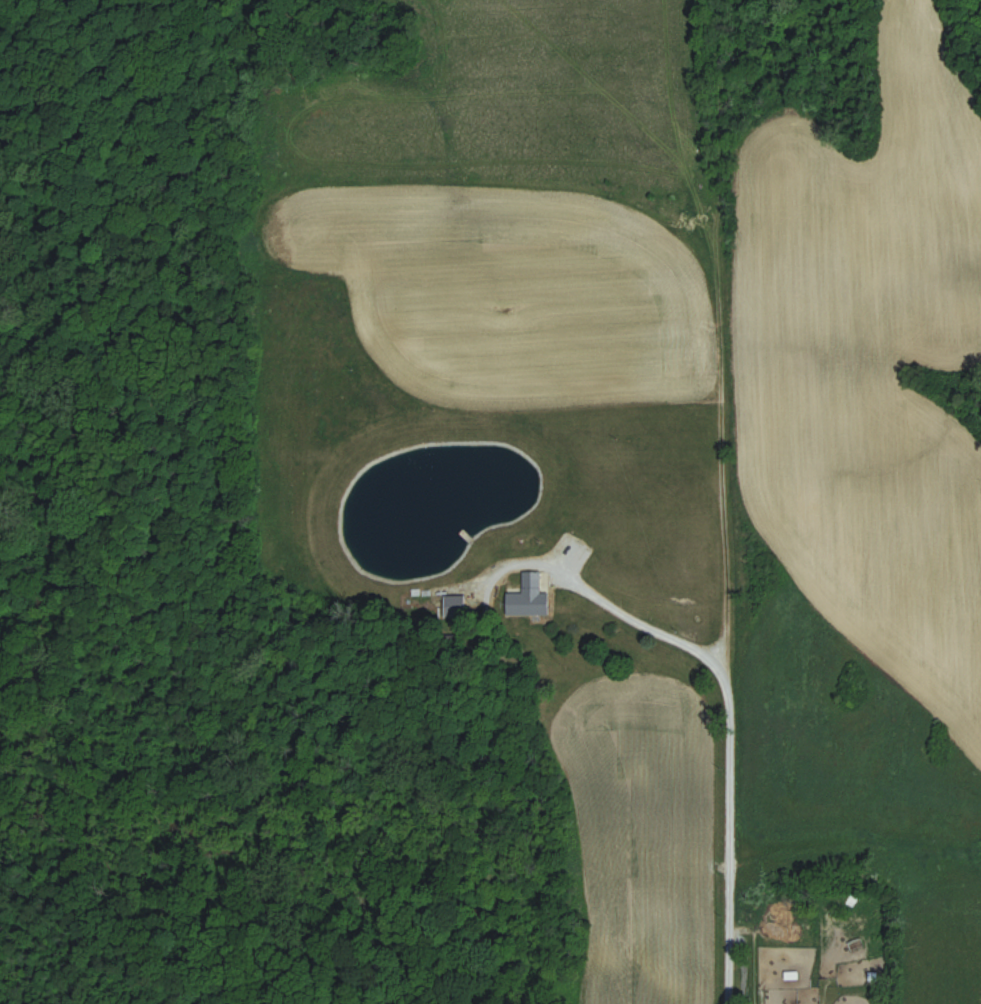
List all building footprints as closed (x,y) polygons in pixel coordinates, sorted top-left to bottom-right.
[(549,615),(549,592),(541,592),(541,571),(522,571),(522,587),(508,587),(508,615),(549,615)]
